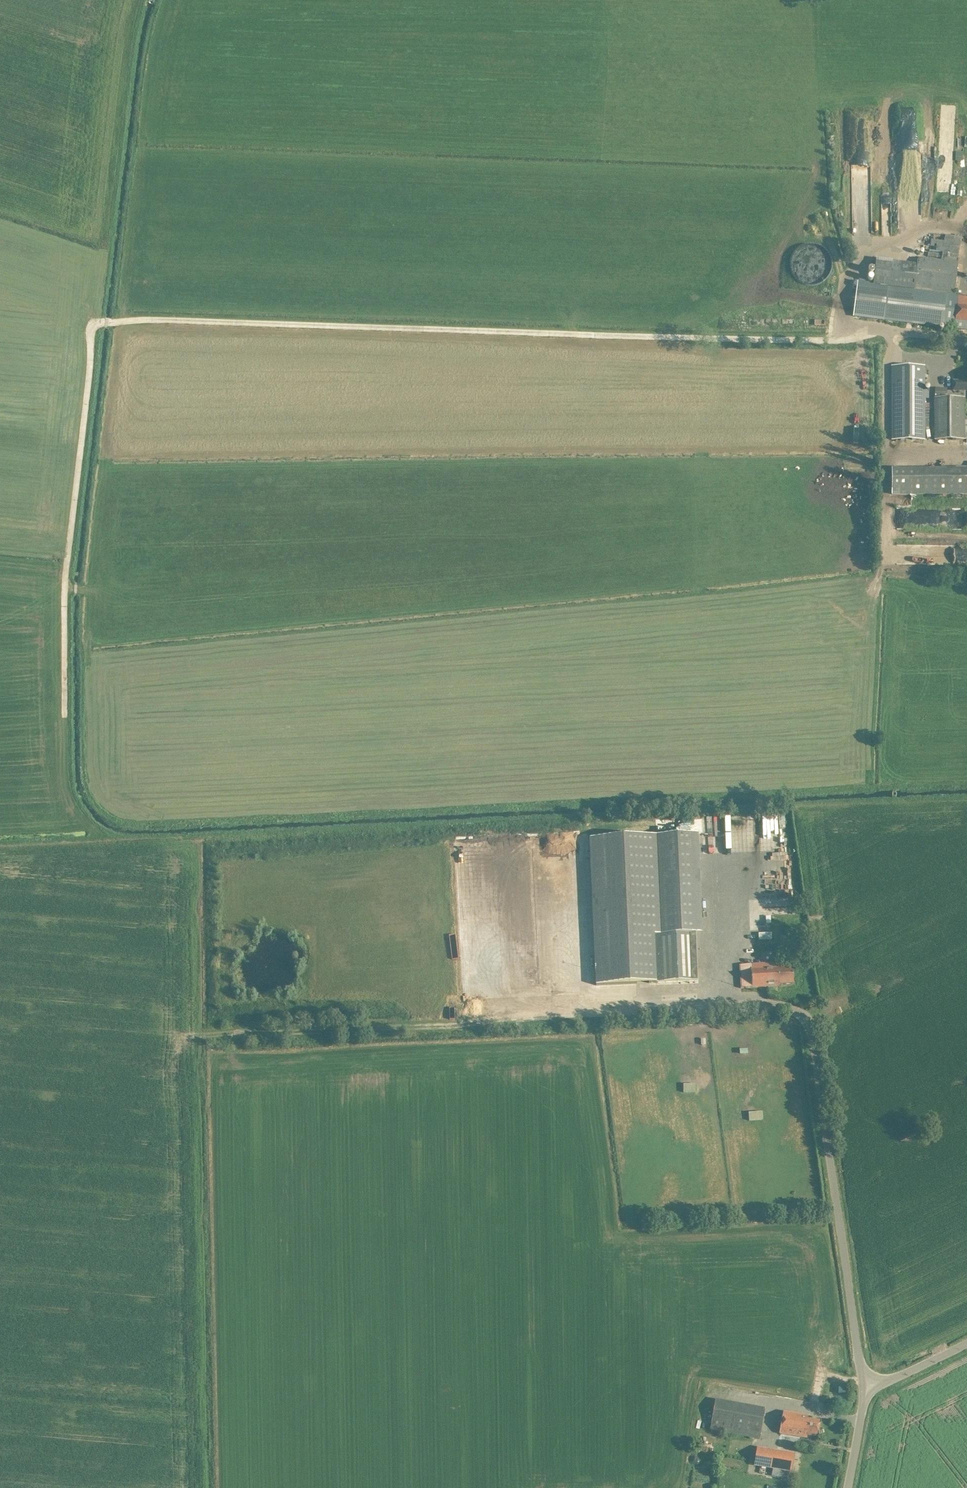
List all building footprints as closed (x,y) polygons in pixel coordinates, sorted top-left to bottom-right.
[(854,316),(883,319),(966,330),(966,297),(959,296),(954,295),(962,235),(955,234),(955,236),(945,235),(944,241),(930,239),(929,250),(942,252),(942,259),(940,259),(941,253),(929,252),(928,257),(919,256),(919,259),(918,266),(877,260),(874,284),(858,282),(854,316)] [(824,246),(798,246),(798,278),(823,278),(824,246)] [(892,440),(924,440),(924,367),(892,367),(892,440)] [(953,381),(953,390),(966,390),(966,381),(953,381)] [(964,420),(964,399),(935,399),(935,440),(964,440),(964,439),(966,439),(966,420),(964,420)] [(964,494),(966,494),(966,469),(892,469),(892,494),(964,494)] [(589,838),(596,985),(697,981),(695,933),(702,933),(698,834),(589,838)] [(833,846),(843,846),(842,838),(833,839),(833,846)] [(758,949),(768,948),(767,934),(758,935),(758,938),(757,938),(758,949)] [(774,960),(774,963),(741,965),(742,988),(779,986),(779,984),(793,983),(792,968),(782,968),(781,960),(774,960)] [(686,1040),(688,1052),(696,1051),(694,1039),(686,1040)] [(739,1112),(726,1113),(726,1121),(740,1121),(739,1112)] [(765,1409),(716,1400),(710,1430),(759,1439),(765,1409)] [(808,1416),(798,1414),(783,1412),(781,1434),(805,1437),(806,1435),(818,1437),(821,1421),(807,1419),(808,1416)] [(794,1454),(758,1448),(755,1465),(791,1471),(794,1454)]
